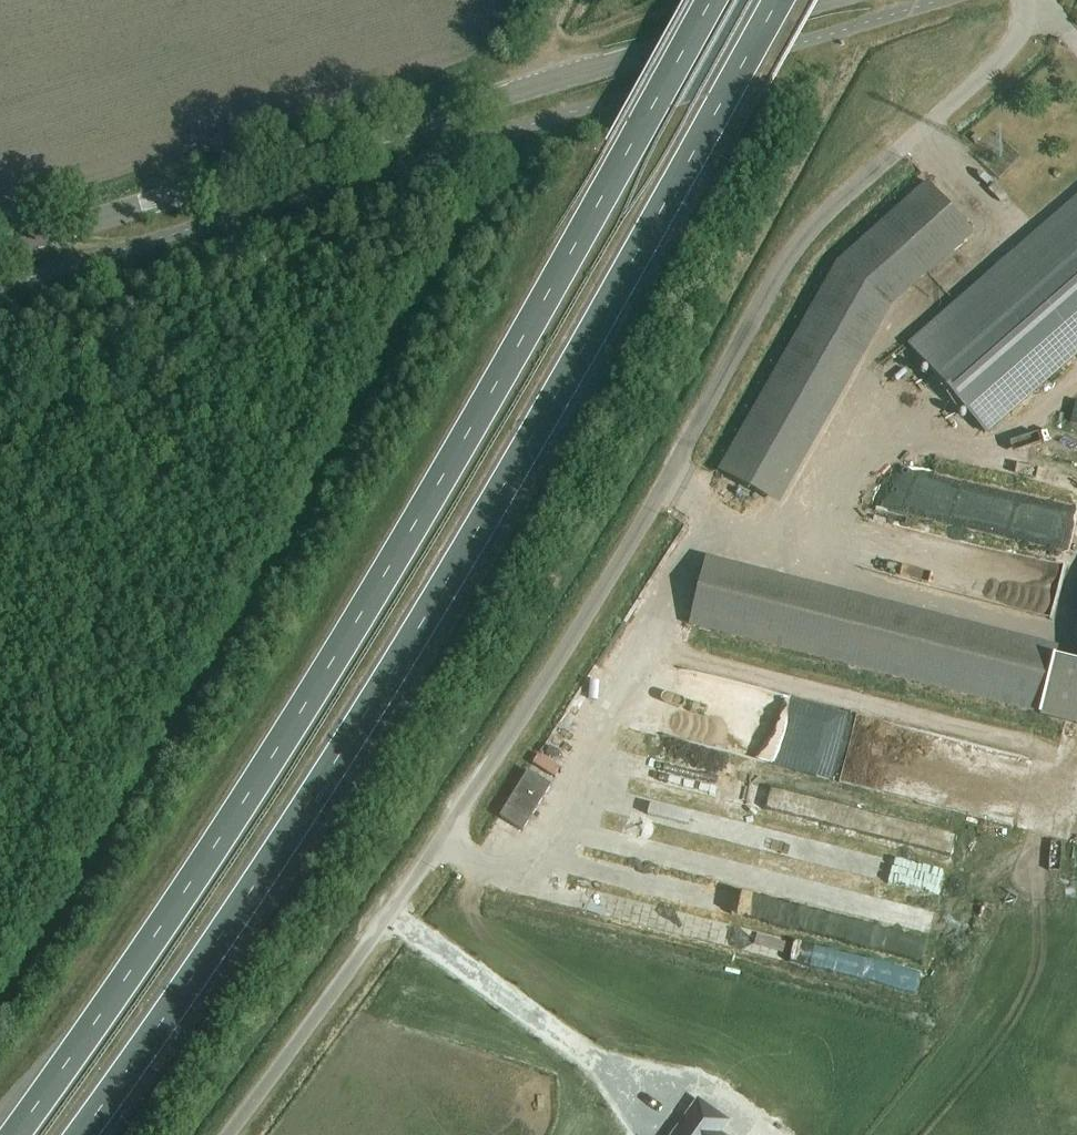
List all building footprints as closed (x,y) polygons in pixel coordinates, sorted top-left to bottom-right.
[(930,274),(974,234),(929,184),(840,265),(722,473),(768,499),(882,299),(921,264),(930,274)] [(911,347),(987,435),(1076,356),(1076,202),(911,347)] [(936,583),(948,531),(879,514),(867,566),(936,583)] [(705,573),(691,625),(1076,724),(1076,668),(705,573)] [(676,781),(681,761),(648,752),(642,772),(676,781)] [(637,792),(632,814),(721,833),(726,810),(637,792)] [(949,893),(949,869),(915,860),(912,860),(895,855),(888,855),(868,849),(861,849),(861,870),(878,875),(884,875),(943,893),(949,893)] [(646,912),(648,905),(610,898),(609,905),(646,912)] [(698,1104),(675,1134),(719,1134),(727,1124),(698,1104)]
